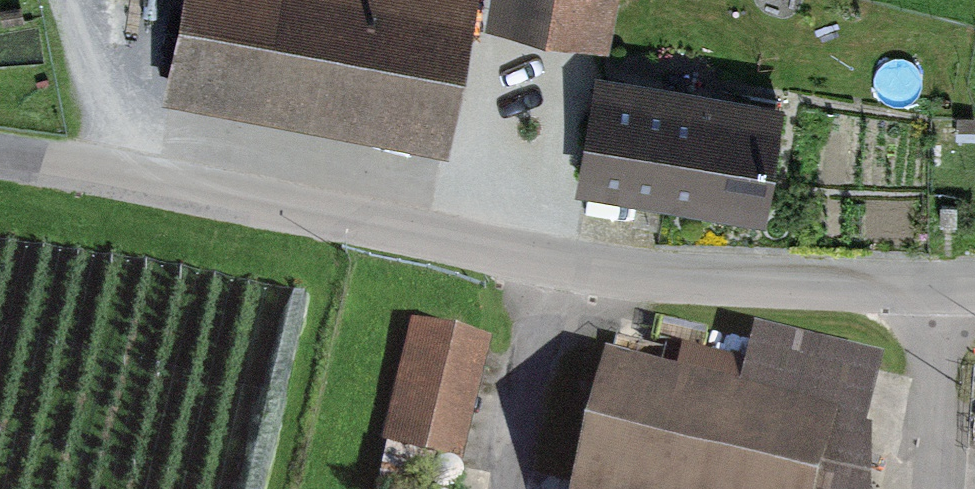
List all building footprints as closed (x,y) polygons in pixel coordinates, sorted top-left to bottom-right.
[(457,0),(181,0),(167,90),(440,142),(457,0)] [(484,14),(600,36),(606,0),(486,0),(484,14)] [(784,99),(599,67),(579,181),(763,213),(784,99)] [(496,339),(407,319),(381,433),(471,453),(496,339)] [(881,350),(744,323),(733,375),(605,349),(577,488),(852,488),(881,350)]
